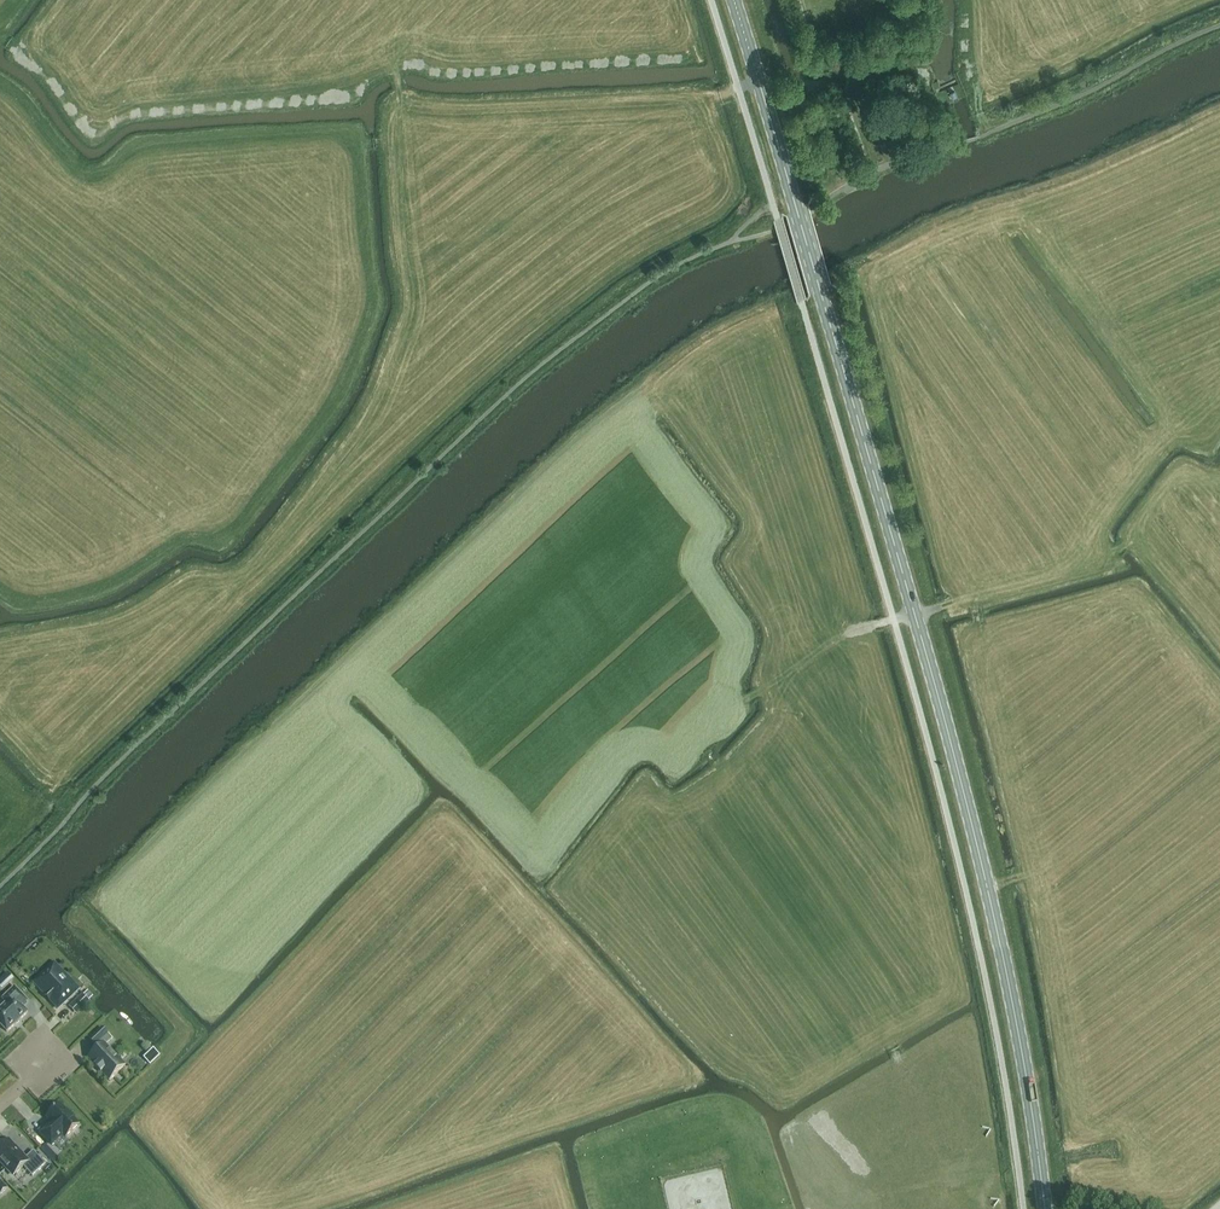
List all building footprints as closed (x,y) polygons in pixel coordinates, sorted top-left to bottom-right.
[(54,964),(34,983),(58,1009),(78,990),(54,964)] [(7,982),(12,977),(7,972),(2,977),(7,982)] [(22,1007),(28,1001),(15,987),(2,999),(6,1004),(0,1009),(0,1025),(7,1032),(28,1012),(22,1007)] [(93,996),(88,991),(83,995),(88,1000),(93,996)] [(83,995),(75,1004),(80,1010),(89,1001),(83,995)] [(95,1067),(101,1074),(102,1073),(110,1081),(125,1066),(104,1044),(103,1044),(101,1041),(108,1035),(102,1028),(90,1040),(98,1049),(88,1058),(96,1067),(95,1067)] [(52,1123),(41,1134),(52,1145),(63,1134),(66,1137),(79,1125),(60,1105),(47,1118),(52,1123)] [(0,1149),(0,1161),(14,1175),(23,1166),(32,1176),(45,1164),(33,1151),(25,1159),(8,1141),(0,1149)]
